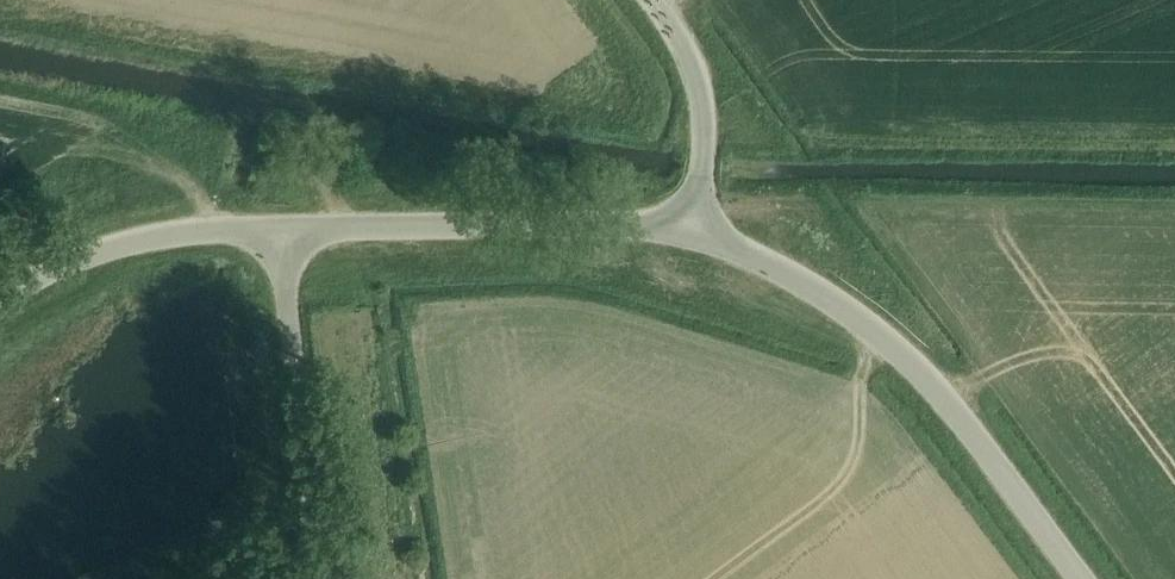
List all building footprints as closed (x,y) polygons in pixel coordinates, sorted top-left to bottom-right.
[(506,241),(505,252),(527,253),(527,242),(506,241)]
